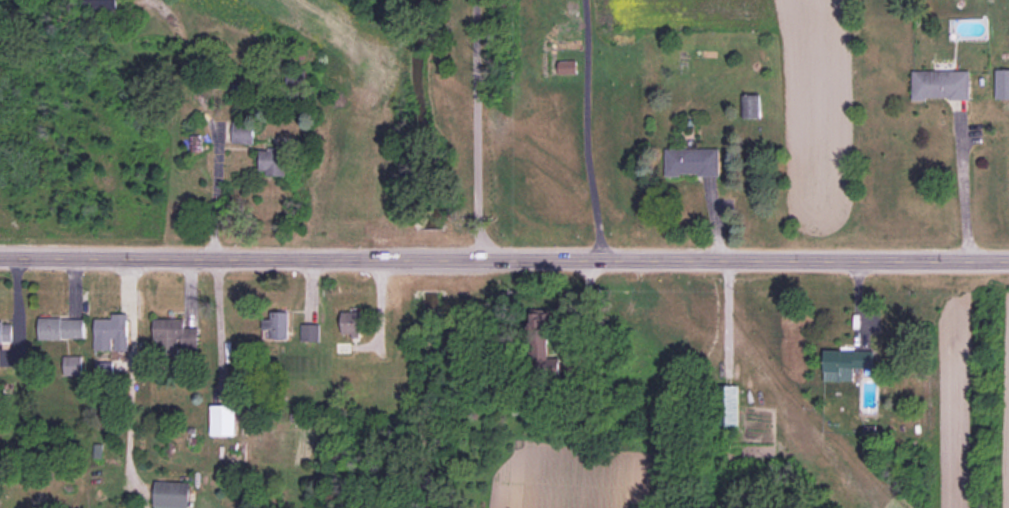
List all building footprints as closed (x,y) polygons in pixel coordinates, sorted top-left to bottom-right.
[(85,14),(122,14),(122,0),(85,0),(85,14)] [(559,60),(559,73),(574,73),(574,60),(559,60)] [(996,69),(1008,69),(1008,97),(996,96),(996,69)] [(912,70),(912,99),(925,99),(925,95),(949,95),(949,98),(969,99),(969,70),(912,70)] [(759,95),(759,117),(743,118),(743,95),(759,95)] [(233,120),(232,141),(251,142),(252,121),(233,120)] [(284,148),(284,175),(266,175),(266,168),(259,168),(260,150),(268,150),(268,148),(284,148)] [(665,148),(718,148),(718,174),(699,174),(699,171),(680,171),(680,174),(666,175),(665,148)] [(287,311),(287,337),(270,337),(270,328),(262,328),(262,316),(270,316),(270,311),(287,311)] [(341,312),(341,332),(351,332),(351,336),(360,336),(359,311),(341,312)] [(547,312),(547,321),(549,321),(549,331),(548,331),(547,355),(559,355),(558,374),(532,374),(532,332),(529,332),(529,321),(532,321),(532,312),(547,312)] [(94,319),(94,349),(111,349),(111,337),(115,337),(115,349),(127,349),(127,336),(126,336),(126,314),(111,314),(111,319),(94,319)] [(40,317),(40,338),(61,338),(61,337),(83,337),(83,319),(61,319),(61,317),(40,317)] [(153,318),(153,338),(156,338),(156,354),(178,354),(178,348),(196,348),(196,327),(182,327),(182,318),(153,318)] [(1,343),(0,343),(0,322),(11,322),(11,341),(1,341),(1,343)] [(302,323),(301,339),(318,340),(318,324),(302,323)] [(350,341),(350,352),(336,353),(336,342),(350,341)] [(824,350),(823,371),(826,371),(826,380),(852,381),(853,367),(873,367),(873,351),(824,350)] [(64,356),(64,374),(81,374),(81,355),(64,356)] [(96,361),(96,376),(112,376),(112,361),(96,361)] [(714,386),(714,424),(738,424),(737,386),(714,386)] [(187,483),(186,507),(154,507),(155,481),(187,483)]
